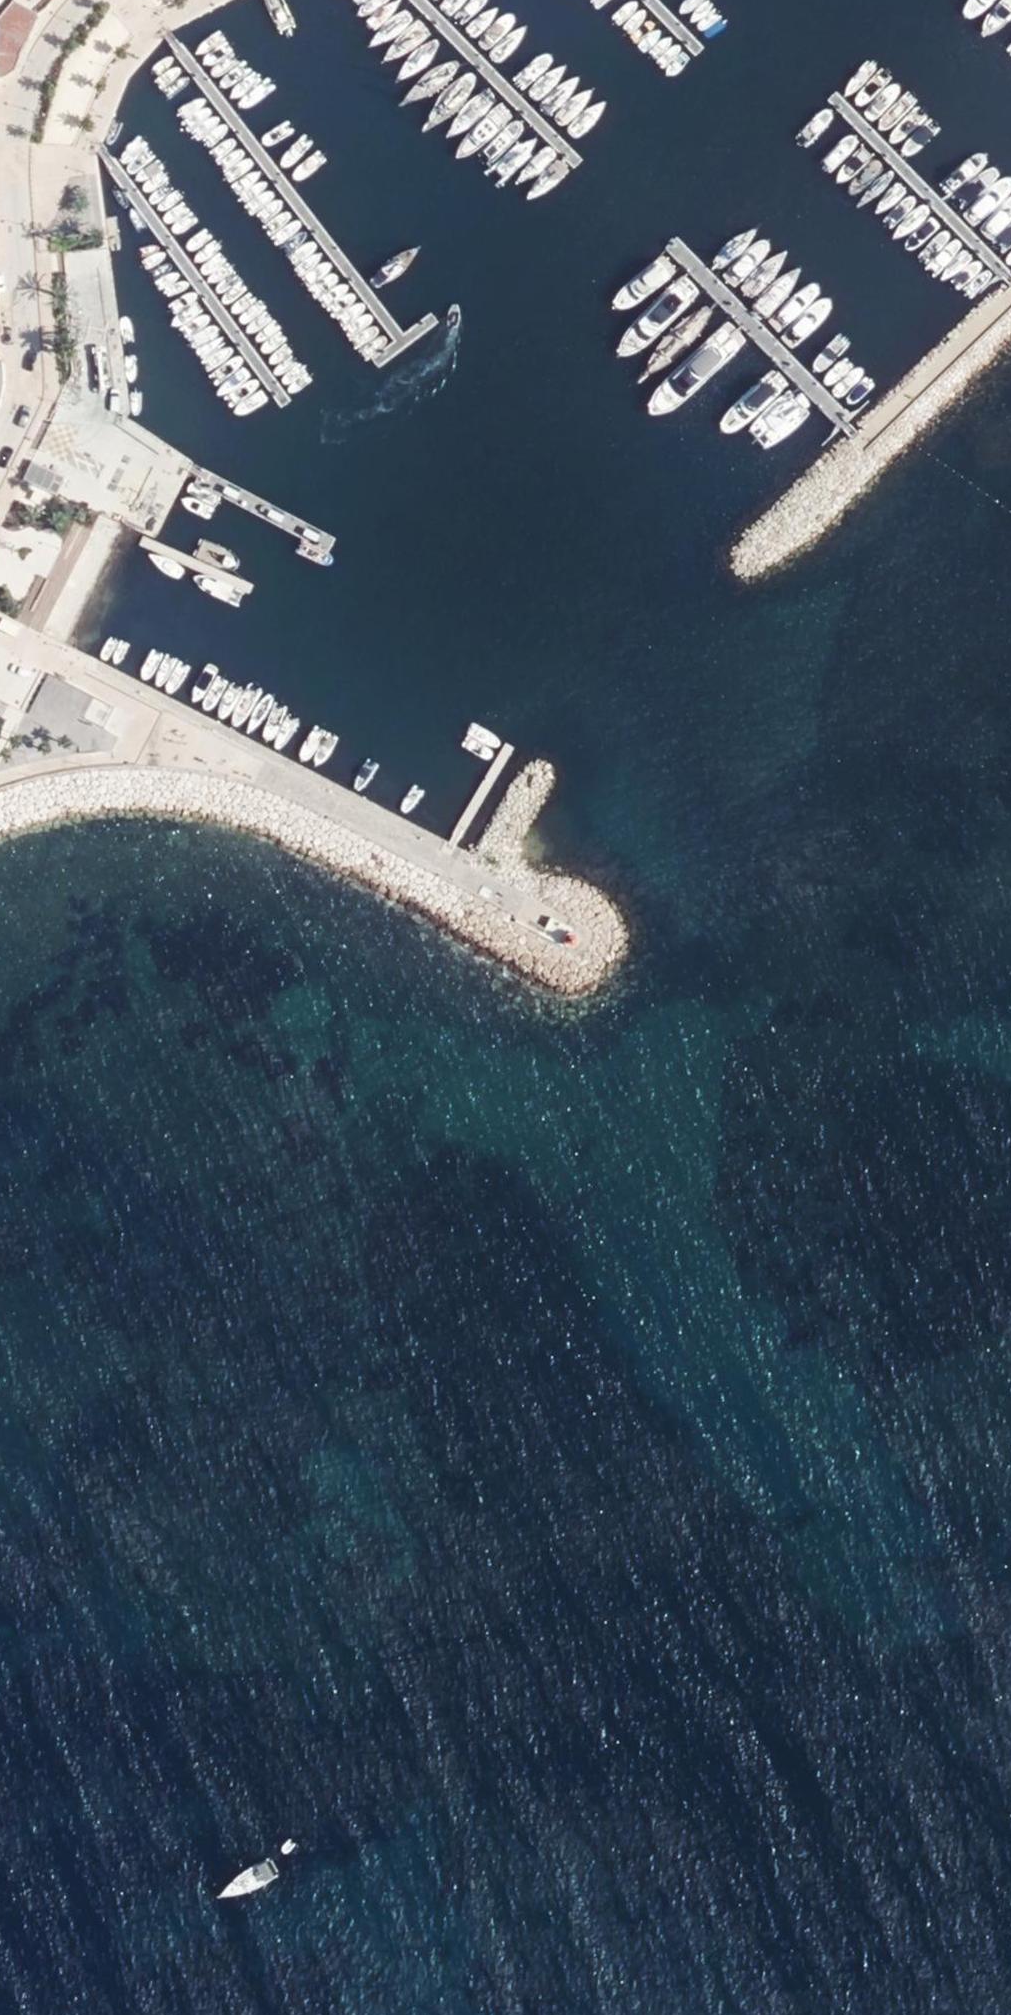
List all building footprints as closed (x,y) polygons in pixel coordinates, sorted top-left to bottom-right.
[(0,10),(0,73),(42,0),(8,0),(0,10)] [(0,73),(0,75),(40,29),(62,0),(42,0),(0,73)] [(31,459),(18,490),(53,504),(65,473),(31,459)] [(16,628),(0,619),(0,632),(4,634),(11,638),(16,628)] [(44,671),(25,709),(94,743),(113,706),(44,671)]
